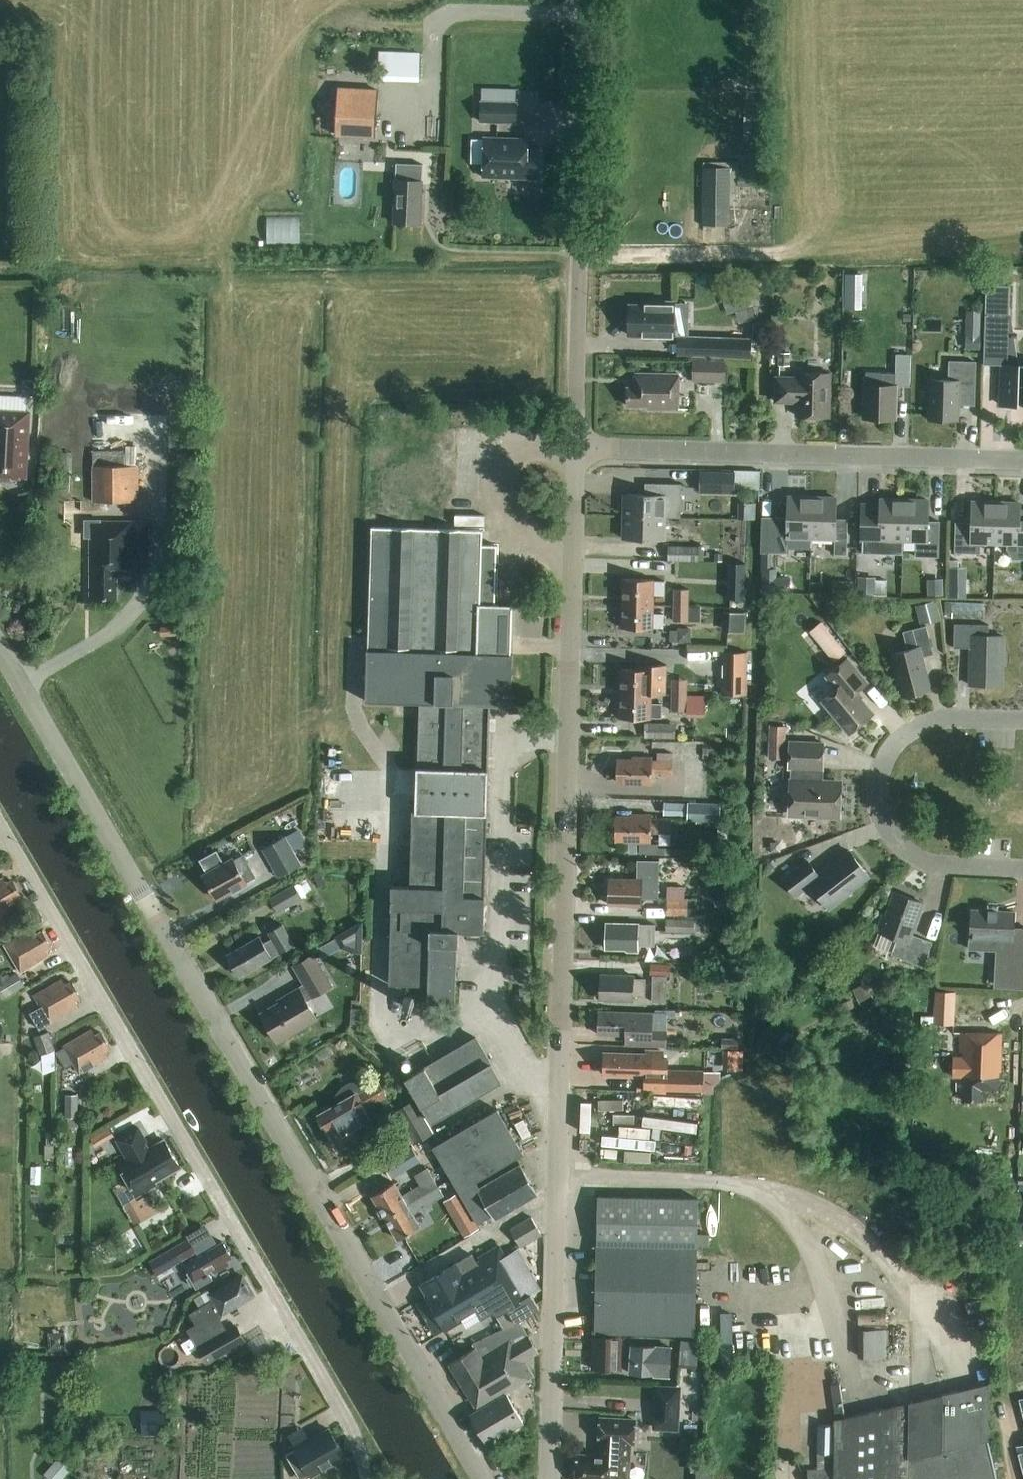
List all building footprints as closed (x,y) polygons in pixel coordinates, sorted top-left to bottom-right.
[(424,78),(425,49),(384,48),(383,78),(424,78)] [(338,88),(335,135),(374,137),(377,91),(338,88)] [(516,123),(516,103),(480,102),(480,122),(516,123)] [(471,139),(470,163),(483,163),(483,177),(538,179),(539,151),(527,150),(528,138),(484,137),(484,140),(471,139)] [(395,180),(393,223),(420,224),(422,181),(423,165),(396,163),(395,180)] [(702,206),(702,224),(735,224),(735,207),(729,207),(730,168),(702,168),(702,206)] [(862,300),(862,281),(846,281),(845,300),(862,300)] [(986,285),(984,355),(1001,355),(1001,354),(1002,335),(1008,335),(1009,304),(1010,286),(986,285)] [(743,287),(725,293),(731,313),(749,307),(743,287)] [(643,305),(629,305),(629,335),(643,335),(643,339),(673,339),(674,302),(643,301),(643,305)] [(980,350),(980,327),(968,327),(968,335),(966,335),(965,349),(980,350)] [(692,336),(692,356),(722,357),(723,337),(692,336)] [(789,366),(790,352),(778,352),(777,366),(789,366)] [(865,385),(865,418),(894,419),(895,386),(910,387),(911,355),(895,354),(895,373),(882,373),(866,372),(865,385)] [(724,382),(725,360),(693,359),(693,381),(724,382)] [(929,380),(928,419),(958,420),(959,394),(975,394),(976,362),(949,361),(948,380),(929,380)] [(1000,404),(1022,405),(1022,366),(1001,365),(1000,404)] [(627,387),(627,406),(648,406),(647,409),(678,409),(679,374),(636,373),(636,388),(627,387)] [(776,378),(775,402),(797,402),(796,416),(828,417),(829,374),(797,373),(797,378),(776,378)] [(23,380),(23,396),(38,396),(39,381),(23,380)] [(14,483),(14,479),(27,479),(30,410),(16,410),(0,409),(0,482),(14,483)] [(138,466),(125,466),(125,451),(93,451),(93,502),(138,502),(138,466)] [(710,474),(709,494),(741,495),(742,475),(710,474)] [(644,495),(624,494),(624,516),(664,517),(664,505),(680,505),(681,484),(645,483),(644,495)] [(812,497),(788,497),(787,518),(775,517),(774,553),(787,553),(787,549),(810,550),(811,538),(812,497)] [(812,497),(811,538),(835,539),(834,554),(846,555),(847,519),(836,519),(836,498),(812,497)] [(903,540),(904,500),(880,499),(880,504),(862,503),(861,553),(903,554),(903,540)] [(928,501),(904,500),(903,540),(915,541),(915,557),(939,557),(940,522),(928,521),(928,501)] [(81,522),(82,502),(64,502),(63,522),(81,522)] [(996,503),(972,502),(971,523),(955,522),(954,553),(980,554),(980,543),(995,543),(996,503)] [(1020,509),(1020,503),(996,503),(995,543),(1006,543),(1006,548),(1012,560),(1022,560),(1022,509),(1020,509)] [(624,516),(623,539),(664,540),(664,517),(624,516)] [(132,568),(132,558),(148,558),(148,522),(90,522),(90,599),(117,599),(117,568),(132,568)] [(370,527),(367,650),(365,702),(419,703),(417,768),(416,810),(412,810),(410,887),(392,886),(391,908),(389,984),(428,985),(428,1004),(455,1005),(456,945),(458,945),(459,931),(484,932),(485,897),(484,897),(490,705),(511,706),(512,655),(511,655),(512,605),(495,605),(496,546),(482,545),(482,531),(370,527)] [(667,560),(698,561),(699,546),(668,546),(667,560)] [(875,595),(876,577),(858,577),(857,594),(875,595)] [(744,599),(745,578),(727,578),(727,599),(744,599)] [(966,596),(967,579),(950,578),(949,596),(966,596)] [(622,579),(621,604),(653,604),(653,595),(664,596),(664,581),(653,581),(654,580),(622,579)] [(927,596),(943,596),(942,579),(927,579),(927,596)] [(853,595),(853,581),(842,581),(842,595),(853,595)] [(673,589),(673,605),(689,605),(689,590),(673,589)] [(936,601),(915,606),(919,624),(928,622),(928,623),(941,620),(936,601)] [(653,604),(621,604),(621,628),(652,629),(652,628),(663,628),(663,614),(653,614),(653,604)] [(689,605),(673,605),(673,622),(688,622),(688,620),(699,621),(699,608),(689,608),(689,605)] [(744,633),(745,613),(723,612),(722,631),(744,633)] [(821,621),(809,631),(834,662),(846,652),(821,621)] [(988,625),(959,624),(959,648),(971,649),(970,685),(1002,686),(1003,636),(988,636),(988,625)] [(929,690),(921,658),(933,654),(926,626),(903,632),(907,650),(892,654),(903,696),(929,690)] [(747,652),(721,652),(720,695),(746,695),(747,652)] [(856,693),(868,683),(847,658),(826,676),(836,688),(821,701),(849,734),(873,714),(856,693)] [(665,665),(647,665),(647,670),(620,669),(620,694),(664,695),(665,665)] [(687,696),(687,686),(687,680),(671,679),(671,695),(687,696)] [(651,695),(619,694),(619,718),(650,719),(650,718),(661,718),(661,704),(651,704),(651,695)] [(687,696),(671,695),(670,711),(686,712),(686,710),(697,710),(698,696),(687,696)] [(769,721),(768,759),(785,759),(786,721),(769,721)] [(644,738),(675,739),(675,723),(644,723),(644,738)] [(823,743),(790,742),(788,768),(791,768),(790,782),(789,814),(808,815),(810,818),(818,818),(821,815),(839,816),(841,784),(818,783),(818,770),(822,770),(823,743)] [(657,753),(656,761),(652,761),(652,758),(633,757),(633,761),(618,761),(617,782),(652,783),(652,776),(672,776),(672,774),(673,753),(657,753)] [(720,822),(720,803),(687,802),(686,821),(720,822)] [(631,815),(631,819),(617,818),(616,840),(650,840),(650,833),(671,833),(671,819),(651,818),(651,815),(631,815)] [(739,825),(719,824),(718,838),(738,839),(739,825)] [(302,864),(286,835),(261,849),(278,878),(302,864)] [(659,854),(659,843),(640,843),(640,854),(659,854)] [(817,874),(807,860),(782,878),(796,896),(810,885),(829,909),(851,893),(850,891),(869,877),(849,850),(817,874)] [(243,876),(251,872),(242,856),(233,861),(232,858),(203,875),(217,900),(247,883),(243,876)] [(637,860),(637,880),(609,879),(608,904),(626,905),(626,907),(641,907),(641,898),(657,898),(658,861),(637,860)] [(21,897),(12,881),(7,884),(3,878),(0,880),(0,917),(19,905),(16,900),(21,897)] [(269,899),(278,914),(302,900),(301,899),(303,898),(304,899),(306,900),(315,895),(305,879),(294,885),(294,884),(269,899)] [(893,893),(884,916),(882,915),(876,931),(896,939),(890,955),(923,967),(932,942),(911,935),(923,903),(893,893)] [(667,898),(665,916),(688,916),(688,914),(695,914),(695,899),(687,899),(687,898),(667,898)] [(970,939),(1006,941),(1005,960),(1022,961),(1022,929),(1013,929),(1014,913),(972,910),(970,939)] [(666,919),(665,932),(694,933),(694,932),(708,932),(708,920),(666,919)] [(627,951),(638,951),(638,945),(654,946),(654,926),(638,925),(606,924),(606,949),(625,949),(627,951)] [(294,946),(282,925),(268,934),(271,939),(263,943),(259,936),(227,955),(233,965),(231,968),(234,973),(237,973),(239,977),(294,946)] [(20,972),(49,956),(46,950),(50,948),(41,932),(36,934),(33,929),(4,945),(20,972)] [(339,967),(350,960),(339,942),(328,948),(339,967)] [(332,987),(314,955),(294,966),(306,987),(260,1013),(277,1042),(317,1019),(307,1002),(332,987)] [(650,963),(649,975),(670,976),(670,964),(650,963)] [(3,999),(24,986),(17,975),(16,973),(9,977),(7,973),(0,978),(0,994),(3,999)] [(645,980),(633,979),(633,976),(601,975),(600,1000),(632,1001),(632,995),(644,996),(645,980)] [(651,1002),(666,1002),(667,977),(652,976),(651,1002)] [(39,1029),(50,1023),(78,1006),(75,1001),(80,998),(71,982),(66,985),(62,979),(34,996),(41,1007),(30,1014),(39,1029)] [(859,1002),(872,996),(865,982),(852,989),(859,1002)] [(933,1024),(954,1025),(955,992),(934,992),(933,1024)] [(415,1001),(414,998),(413,997),(411,996),(409,996),(407,996),(406,996),(404,997),(403,999),(402,1000),(402,1002),(403,1004),(404,1006),(405,1007),(407,1008),(409,1009),(412,1008),(413,1007),(415,1005),(415,1003),(415,1001)] [(351,1009),(351,1025),(361,1026),(361,1010),(351,1009)] [(651,1014),(600,1012),(599,1034),(615,1035),(615,1037),(627,1037),(626,1045),(665,1046),(666,1032),(651,1032),(651,1014)] [(64,1047),(55,1052),(65,1069),(74,1064),(79,1073),(108,1057),(104,1051),(109,1048),(100,1032),(95,1035),(92,1030),(63,1046),(64,1047)] [(42,1055),(55,1050),(47,1032),(35,1037),(42,1055)] [(998,1090),(999,1070),(1001,1070),(1001,1033),(959,1032),(958,1077),(957,1077),(956,1094),(964,1094),(963,1101),(981,1101),(981,1090),(998,1090)] [(721,1037),(721,1048),(738,1049),(738,1038),(721,1037)] [(476,1038),(406,1078),(432,1121),(501,1081),(476,1038)] [(646,1054),(620,1053),(620,1056),(604,1055),(604,1073),(629,1074),(629,1077),(644,1077),(643,1089),(642,1089),(642,1092),(666,1093),(666,1092),(702,1093),(702,1095),(710,1095),(710,1085),(711,1085),(711,1083),(712,1083),(712,1076),(703,1076),(703,1071),(668,1069),(669,1058),(662,1058),(662,1051),(646,1051),(646,1054)] [(336,1095),(340,1102),(319,1114),(328,1130),(329,1130),(338,1145),(342,1146),(354,1139),(354,1140),(361,1136),(361,1135),(375,1127),(365,1109),(386,1097),(377,1081),(374,1083),(372,1083),(367,1081),(361,1081),(356,1081),(350,1083),(342,1088),(336,1095)] [(78,1127),(78,1095),(65,1095),(65,1118),(68,1118),(68,1127),(78,1127)] [(433,1133),(414,1100),(395,1112),(414,1144),(433,1133)] [(476,1180),(476,1181),(524,1154),(497,1110),(433,1147),(458,1190),(476,1180)] [(118,1140),(126,1155),(146,1143),(138,1128),(118,1140)] [(137,1153),(118,1164),(128,1182),(115,1190),(134,1223),(156,1210),(146,1193),(137,1197),(136,1196),(155,1185),(154,1182),(179,1168),(163,1141),(138,1156),(137,1153)] [(388,1160),(397,1175),(422,1161),(413,1146),(388,1160)] [(476,1180),(458,1190),(477,1222),(493,1213),(496,1218),(537,1194),(520,1164),(479,1187),(476,1181),(476,1180)] [(421,1186),(402,1196),(394,1183),(372,1196),(385,1218),(437,1187),(427,1169),(415,1175),(421,1186)] [(437,1187),(385,1218),(398,1240),(420,1227),(412,1213),(442,1196),(437,1187)] [(698,1200),(597,1198),(594,1333),(695,1335),(698,1200)] [(464,1237),(480,1227),(468,1207),(452,1217),(464,1237)] [(531,1217),(510,1230),(520,1247),(541,1235),(531,1217)] [(195,1252),(188,1240),(150,1262),(160,1280),(176,1272),(172,1266),(181,1261),(190,1277),(188,1279),(192,1287),(195,1285),(197,1288),(212,1279),(210,1276),(225,1267),(223,1263),(232,1258),(222,1242),(198,1256),(195,1252)] [(484,1338),(518,1321),(539,1308),(531,1294),(528,1296),(498,1246),(478,1258),(480,1260),(476,1263),(472,1255),(420,1285),(426,1296),(425,1296),(426,1298),(417,1303),(436,1334),(444,1329),(445,1331),(463,1320),(467,1326),(494,1310),(497,1315),(507,1309),(514,1322),(484,1338)] [(190,1314),(196,1325),(187,1331),(207,1363),(244,1342),(236,1326),(226,1332),(216,1314),(221,1312),(222,1314),(225,1312),(229,1311),(232,1308),(254,1295),(242,1276),(211,1295),(214,1300),(190,1314)] [(473,1344),(475,1349),(449,1365),(477,1410),(470,1414),(487,1444),(523,1423),(505,1393),(533,1377),(524,1362),(539,1353),(518,1321),(484,1338),(473,1344)] [(45,1352),(69,1351),(67,1328),(44,1329),(45,1352)] [(859,1356),(884,1356),(883,1331),(859,1331),(859,1356)] [(594,1336),(594,1370),(618,1371),(619,1336),(594,1336)] [(700,1342),(682,1341),(680,1365),(698,1366),(700,1342)] [(670,1376),(671,1348),(632,1346),(630,1374),(670,1376)] [(66,1362),(49,1362),(49,1383),(66,1382),(66,1362)] [(942,1395),(942,1427),(942,1451),(908,1458),(908,1478),(997,1478),(988,1440),(989,1384),(942,1395)] [(681,1389),(659,1388),(656,1428),(678,1429),(681,1389)] [(908,1458),(942,1451),(942,1427),(942,1395),(835,1420),(834,1475),(834,1478),(908,1478),(908,1458)] [(139,1411),(140,1436),(168,1435),(167,1410),(139,1411)] [(576,1478),(627,1478),(629,1442),(633,1443),(634,1421),(600,1419),(599,1441),(603,1441),(602,1457),(578,1456),(577,1468),(575,1470),(575,1476),(576,1478)] [(817,1453),(833,1454),(834,1426),(818,1425),(817,1453)] [(311,1476),(312,1477),(345,1457),(328,1429),(296,1448),(296,1449),(286,1455),(300,1478),(306,1478),(311,1476)] [(696,1471),(698,1444),(688,1443),(686,1471),(696,1471)] [(817,1453),(817,1469),(807,1469),(808,1478),(834,1478),(834,1475),(833,1454),(817,1453)] [(72,1468),(59,1457),(44,1475),(49,1478),(63,1478),(72,1468)]
